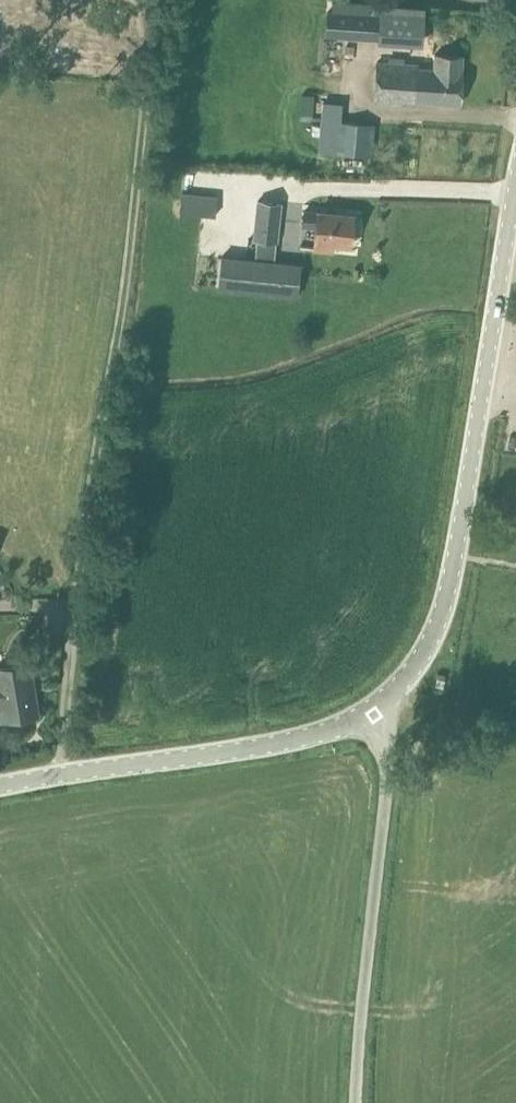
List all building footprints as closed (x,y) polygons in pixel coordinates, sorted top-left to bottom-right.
[(380,13),(377,41),(422,44),(424,23),(423,6),(380,3),(380,13)] [(325,37),(377,41),(380,13),(327,9),(325,37)] [(460,104),(463,56),(435,54),(434,68),(417,67),(418,66),(376,63),(374,101),(412,104),(412,100),(460,104)] [(300,119),(313,120),(315,95),(302,94),(300,119)] [(373,155),(376,123),(341,120),(343,104),(322,102),(319,152),(373,155)] [(216,217),(218,197),(182,193),(180,213),(216,217)] [(279,242),(284,203),(257,200),(252,240),(279,242)] [(354,214),(318,210),(318,211),(305,210),(304,225),(316,226),(315,241),(351,245),(354,214)] [(234,258),(232,289),(246,290),(246,291),(298,297),(301,264),(251,259),(251,260),(234,258)] [(0,702),(4,721),(38,715),(29,662),(0,667),(0,702)]
